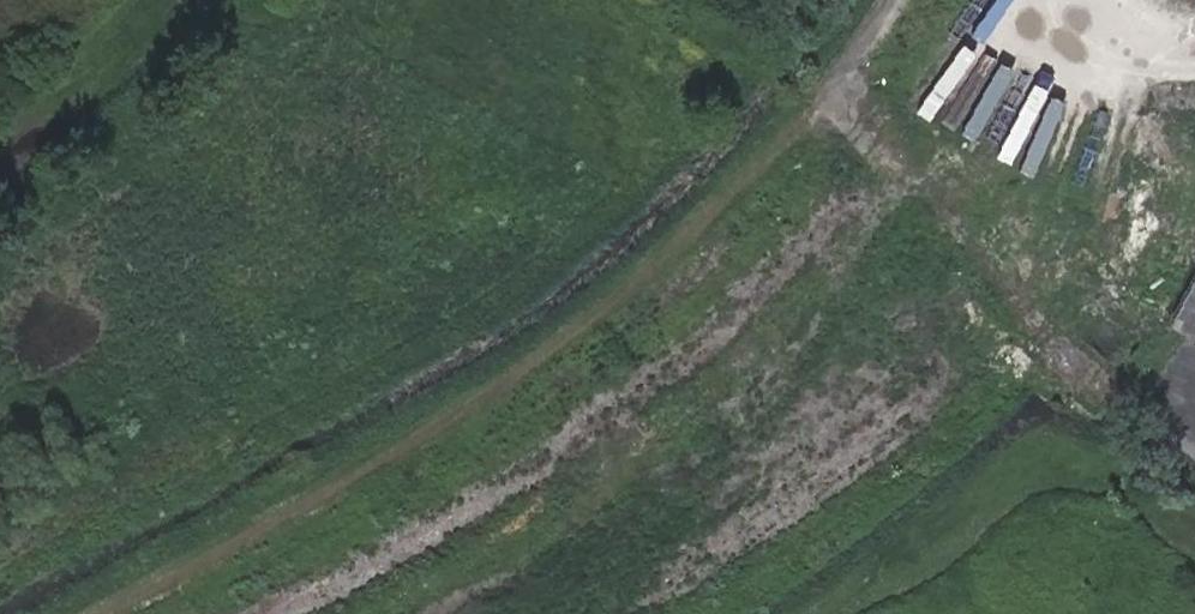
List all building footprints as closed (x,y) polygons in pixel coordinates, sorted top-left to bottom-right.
[(1179,319),(1194,327),(1194,290),(1179,319)]
